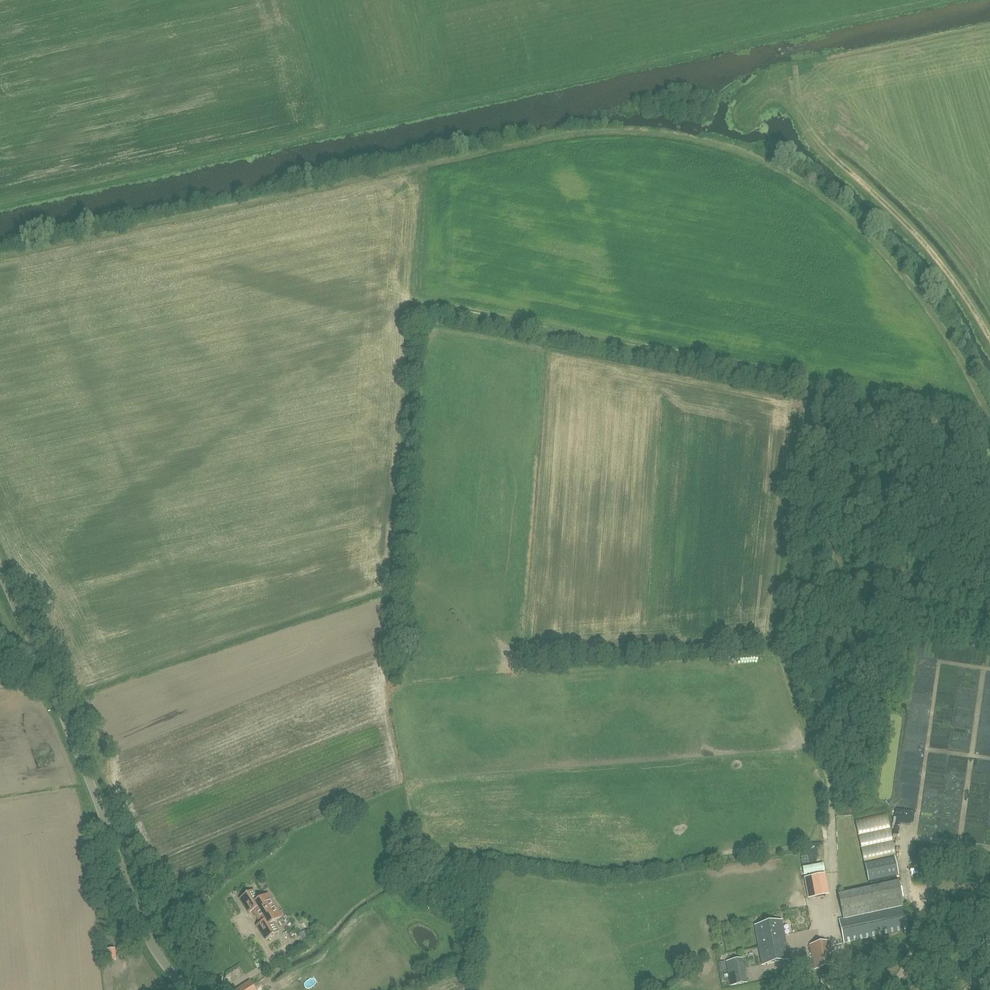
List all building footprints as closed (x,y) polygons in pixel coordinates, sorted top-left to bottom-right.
[(862,837),(864,849),(865,860),(897,856),(891,818),(859,823),(861,837),(862,837)] [(894,858),(865,864),(868,882),(898,875),(894,858)] [(827,895),(823,874),(803,877),(807,899),(827,895)] [(843,917),(903,904),(898,881),(838,894),(843,917)] [(257,925),(266,940),(278,932),(273,923),(281,917),(278,912),(279,912),(271,898),(270,899),(267,894),(258,900),(252,890),(240,898),(249,913),(253,910),(261,922),(257,925)] [(903,904),(843,917),(839,918),(844,942),(910,928),(905,904),(903,904)] [(762,964),(788,959),(781,920),(755,925),(762,964)] [(831,945),(830,940),(805,945),(808,960),(811,959),(813,969),(835,965),(831,945)] [(106,962),(116,961),(115,949),(105,950),(106,962)] [(746,984),(742,958),(725,961),(729,987),(746,984)]
